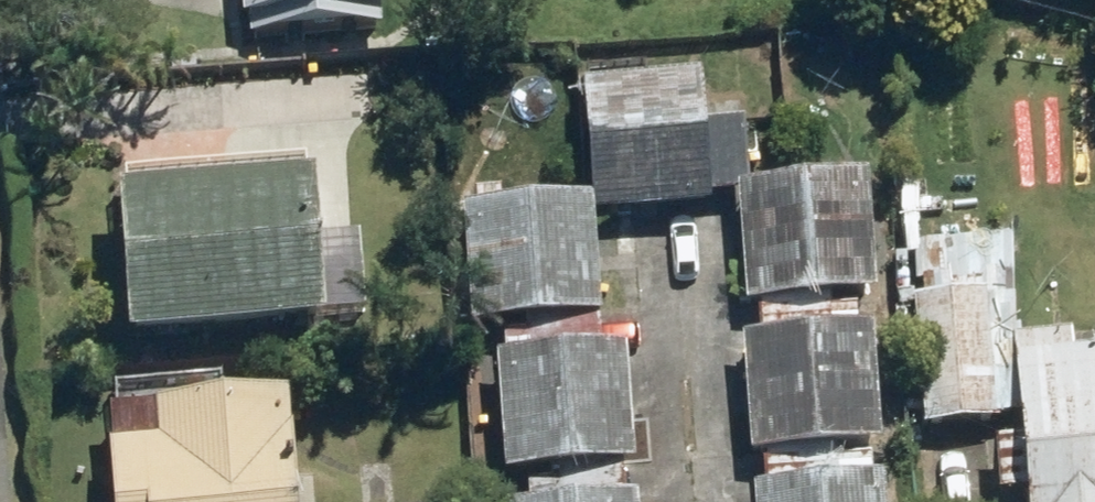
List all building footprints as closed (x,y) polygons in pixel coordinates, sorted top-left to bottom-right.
[(249,23),(394,13),(393,0),(247,0),(249,23)] [(720,197),(747,195),(755,307),(886,298),(878,182),(757,190),(753,122),(716,125),(713,80),(592,87),(599,203),(471,211),(479,330),(610,322),(604,218),(721,210),(720,197)] [(324,165),(125,179),(135,326),(334,312),(324,165)] [(921,303),(928,430),(1031,422),(1033,442),(1006,444),(1010,500),(1031,499),(1031,501),(1094,501),(1094,332),(1023,336),(1017,240),(926,245),(930,302),(921,303)] [(881,333),(753,343),(762,458),(891,448),(881,333)] [(634,351),(504,360),(512,477),(642,468),(634,351)] [(112,410),(119,501),(314,501),(307,397),(112,410)] [(763,492),(763,501),(893,501),(892,483),(763,492)]
